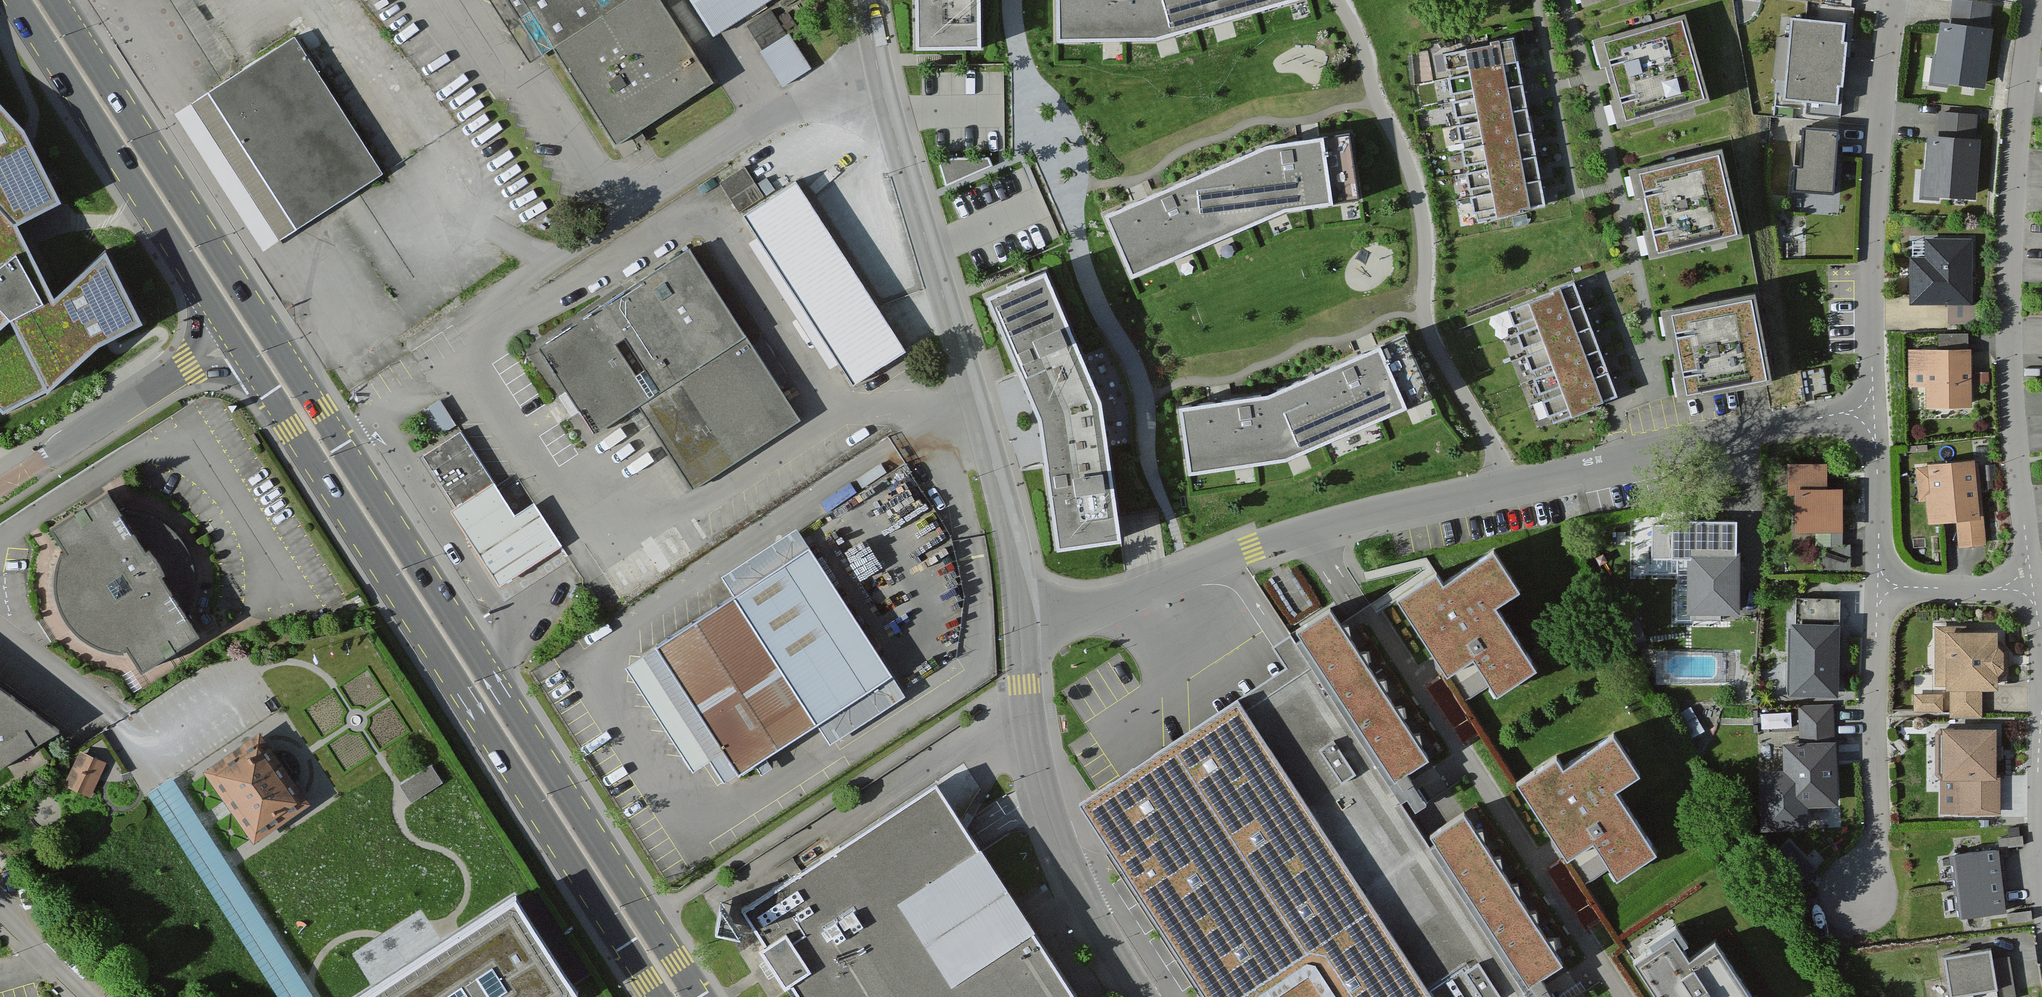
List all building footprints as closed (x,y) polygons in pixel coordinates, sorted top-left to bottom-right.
[(611,148),(712,83),(659,0),(516,0),(611,148)] [(713,39),(773,0),(688,0),(713,39)] [(925,52),(990,51),(988,0),(924,0),(925,52)] [(1058,41),(1160,42),(1304,0),(1058,0),(1058,41)] [(1589,13),(1623,0),(1585,0),(1589,13)] [(1949,24),(1943,23),(1934,83),(1986,90),(1995,31),(1987,30),(1992,6),(1960,0),(1954,0),(1949,24)] [(1822,2),(1821,13),(1847,14),(1847,3),(1822,2)] [(747,20),(761,44),(787,29),(774,5),(747,20)] [(1687,16),(1597,40),(1621,130),(1711,103),(1687,16)] [(1847,27),(1795,22),(1787,105),(1839,109),(1841,90),(1846,91),(1850,47),(1845,46),(1847,27)] [(785,83),(813,64),(790,29),(762,48),(785,83)] [(297,225),(381,171),(292,33),(208,87),(297,225)] [(1514,57),(1511,43),(1442,57),(1476,225),(1545,211),(1542,197),(1537,172),(1533,148),(1528,125),(1523,101),(1518,78),(1514,57)] [(297,225),(208,87),(175,108),(264,246),(297,225)] [(143,322),(109,252),(57,299),(15,226),(64,204),(26,132),(0,104),(0,412),(5,417),(53,392),(102,345),(143,322)] [(1977,119),(1941,115),(1939,139),(1928,138),(1925,173),(1928,173),(1926,197),(1977,201),(1983,144),(1974,143),(1977,119)] [(1841,135),(1807,133),(1805,171),(1797,170),(1796,197),(1838,199),(1841,135)] [(1268,155),(1107,221),(1131,279),(1283,216),(1333,209),(1325,146),(1268,155)] [(723,180),(738,207),(798,173),(784,147),(723,180)] [(1726,152),(1633,172),(1656,262),(1748,238),(1726,152)] [(938,158),(946,186),(993,166),(989,158),(938,158)] [(852,387),(905,354),(795,183),(742,217),(852,387)] [(1972,243),(1926,242),(1925,262),(1913,262),(1913,306),(1972,307),(1972,243)] [(689,491),(798,421),(689,253),(539,349),(595,435),(636,409),(689,491)] [(1101,403),(1045,271),(986,296),(1037,417),(1055,547),(1119,538),(1101,403)] [(1578,298),(1574,287),(1510,313),(1555,424),(1619,398),(1614,386),(1605,363),(1595,340),(1586,318),(1578,298)] [(1758,295),(1668,311),(1686,401),(1738,389),(1774,381),(1758,295)] [(1277,394),(1181,408),(1190,474),(1296,457),(1411,411),(1388,350),(1277,394)] [(1973,352),(1909,353),(1909,391),(1929,391),(1929,411),(1973,410),(1973,352)] [(452,426),(437,402),(410,418),(425,442),(452,426)] [(495,487),(460,433),(424,457),(458,511),(495,487)] [(1846,491),(1828,491),(1829,468),(1790,467),(1789,500),(1797,500),(1797,535),(1845,536),(1846,491)] [(1960,553),(1986,552),(1980,467),(1918,471),(1921,508),(1929,507),(1930,527),(1958,525),(1960,553)] [(515,515),(495,484),(452,512),(500,586),(562,546),(534,503),(515,515)] [(131,653),(145,674),(204,638),(193,617),(197,598),(197,578),(191,553),(178,531),(158,519),(141,513),(125,512),(114,495),(54,531),(64,547),(59,566),(60,595),(68,617),(81,635),(99,649),(118,654),(131,653)] [(1671,522),(1651,522),(1651,556),(1672,557),(1673,548),(1736,549),(1737,515),(1672,515),(1671,522)] [(828,745),(903,695),(793,529),(717,579),(730,598),(623,668),(690,770),(707,759),(725,786),(816,726),(828,745)] [(1436,572),(1397,598),(1466,698),(1490,681),(1498,693),(1537,667),(1496,606),(1521,589),(1494,550),(1444,584),(1436,572)] [(1697,614),(1736,614),(1736,588),(1734,588),(1734,563),(1698,562),(1697,614)] [(1337,611),(1305,632),(1403,780),(1435,758),(1337,611)] [(1843,629),(1793,628),(1792,697),(1842,698),(1843,629)] [(2002,693),(2002,681),(2008,675),(2008,659),(2001,652),(2001,637),(1936,637),(1936,691),(1950,691),(1951,721),(1983,721),(1983,693),(2002,693)] [(1085,793),(1216,996),(1507,996),(1289,659),(1085,793)] [(66,734),(0,687),(0,771),(66,734)] [(1943,717),(1944,700),(1915,700),(1915,716),(1943,717)] [(1835,711),(1799,712),(1800,747),(1786,747),(1787,811),(1841,810),(1840,748),(1836,748),(1835,711)] [(203,775),(254,846),(312,805),(260,734),(203,775)] [(1999,735),(1946,735),(1946,783),(1959,783),(1958,816),(2002,816),(2002,779),(1998,779),(1999,735)] [(1561,758),(1525,779),(1577,856),(1600,841),(1623,874),(1661,848),(1618,788),(1644,771),(1620,737),(1568,768),(1561,758)] [(100,761),(78,753),(67,784),(88,792),(100,761)] [(402,778),(413,796),(444,777),(433,759),(402,778)] [(173,773),(149,788),(193,857),(217,841),(173,773)] [(993,877),(933,786),(733,917),(786,996),(1072,996),(993,877)] [(1470,814),(1438,834),(1536,982),(1567,961),(1470,814)] [(2008,912),(1999,853),(1956,859),(1965,919),(2008,912)] [(584,995),(520,900),(369,996),(581,996),(584,995)] [(1640,961),(1664,996),(1750,996),(1717,947),(1698,960),(1680,935),(1640,961)] [(1996,946),(1940,957),(1948,996),(2003,996),(2006,996),(1996,946)]
